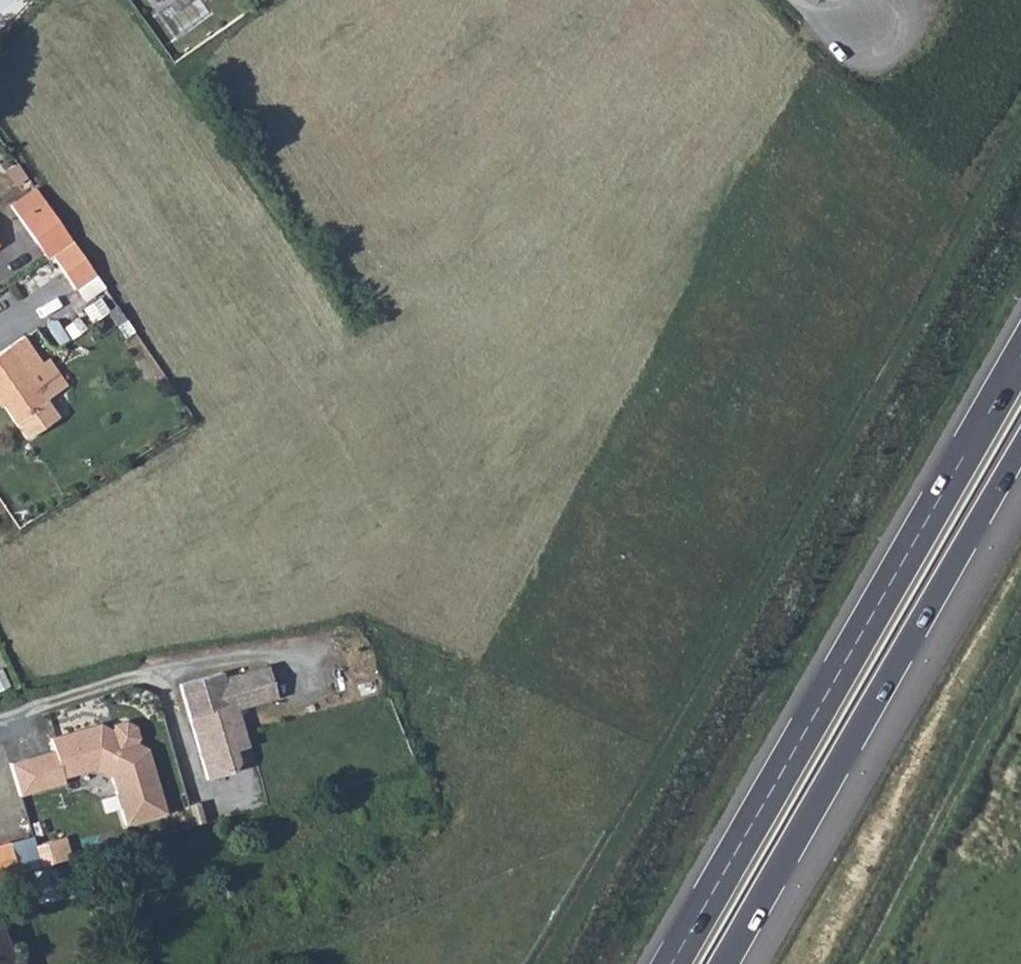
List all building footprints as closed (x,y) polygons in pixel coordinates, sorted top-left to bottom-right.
[(42,198),(33,185),(7,203),(17,216),(42,198)] [(47,258),(51,255),(70,242),(42,198),(17,216),(47,258)] [(66,273),(85,260),(70,242),(51,255),(66,273)] [(85,260),(66,273),(86,301),(105,287),(85,260)] [(0,350),(0,400),(25,438),(58,415),(29,370),(41,361),(22,335),(0,350)] [(220,669),(176,683),(206,779),(233,770),(238,760),(235,750),(247,746),(236,709),(276,697),(265,663),(222,676),(220,669)] [(0,670),(0,692),(8,688),(1,670),(0,670)] [(51,750),(24,758),(34,790),(64,781),(62,777),(94,768),(110,777),(124,823),(163,812),(144,749),(134,743),(137,737),(132,726),(123,721),(112,725),(110,730),(97,723),(48,738),(51,750)] [(246,789),(209,799),(216,821),(252,810),(246,789)] [(15,875),(6,843),(0,845),(0,878),(15,875)] [(90,891),(79,855),(27,873),(34,890),(47,884),(55,902),(90,891)] [(47,884),(34,890),(21,895),(27,912),(55,902),(47,884)] [(0,941),(0,963),(9,963),(0,941)]
